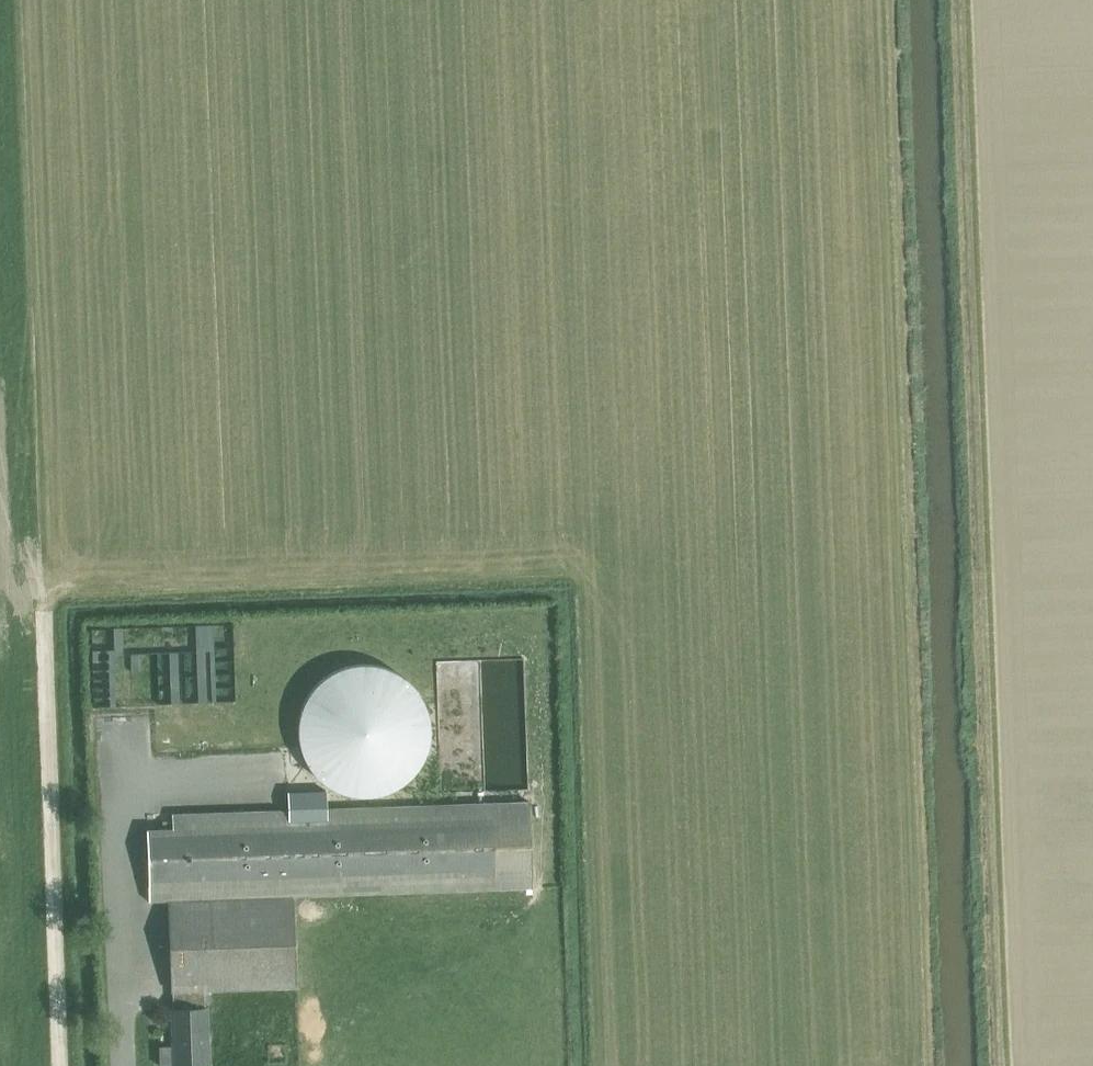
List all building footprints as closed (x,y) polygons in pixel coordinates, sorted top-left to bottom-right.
[(347,796),(364,798),(382,795),(398,788),(412,777),(423,762),(429,745),(431,728),(427,710),(420,694),(408,680),(393,670),(377,665),(359,663),(341,667),(325,675),(312,687),(302,702),(297,718),(296,735),(299,752),(306,767),(317,780),(331,790),(347,796)] [(145,830),(148,901),(525,888),(525,892),(532,892),(532,887),(528,801),(325,808),(325,789),(287,791),(288,809),(171,814),(172,829),(145,830)] [(203,989),(295,986),(293,898),(167,902),(171,990),(172,990),(172,1008),(170,1008),(172,1065),(208,1064),(206,1007),(204,1007),(203,989)]
